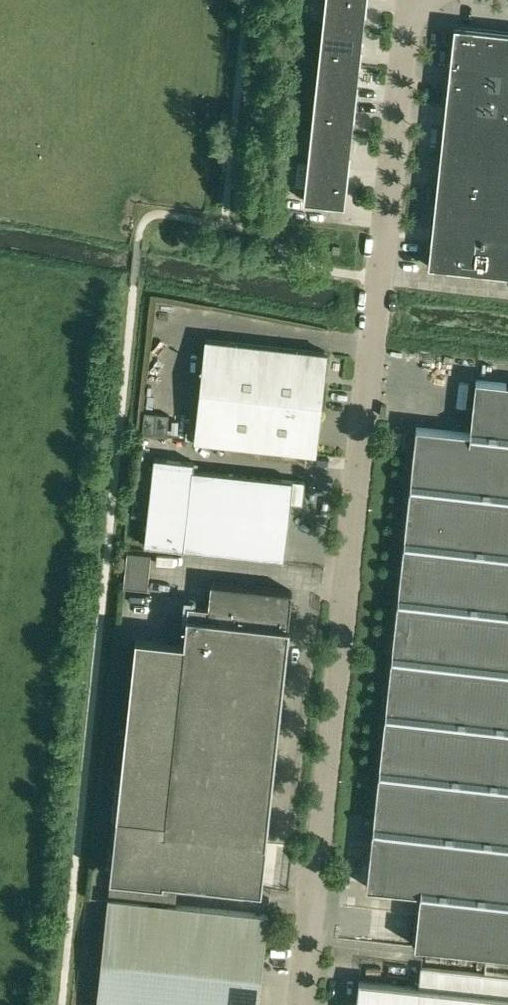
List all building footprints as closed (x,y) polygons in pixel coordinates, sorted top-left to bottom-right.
[(323,25),(363,29),(366,0),(325,0),(323,25)] [(363,29),(323,25),(319,60),(359,64),(363,29)] [(441,146),(507,154),(507,35),(453,30),(441,146)] [(319,60),(315,95),(356,99),(359,64),(319,60)] [(356,99),(315,95),(311,129),(352,134),(356,99)] [(311,129),(307,165),(348,169),(352,134),(311,129)] [(441,146),(429,268),(507,276),(507,154),(441,146)] [(307,165),(303,200),(344,205),(348,169),(307,165)] [(207,339),(195,439),(315,453),(327,353),(207,339)] [(476,380),(470,433),(416,427),(367,887),(420,893),(415,946),(507,956),(507,383),(476,380)] [(144,548),(182,552),(282,562),(288,505),(300,506),(302,484),(189,476),(190,468),(150,465),(144,548)] [(123,587),(147,589),(151,554),(127,551),(123,587)] [(165,819),(116,814),(109,877),(179,884),(179,881),(261,889),(261,888),(205,882),(210,836),(267,842),(289,625),(288,625),(291,591),(211,582),(208,605),(187,603),(165,819)] [(99,1004),(259,1004),(269,915),(110,899),(99,1004)] [(420,988),(442,990),(440,1004),(507,1004),(507,977),(422,968),(420,988)] [(442,990),(420,988),(361,982),(359,1004),(440,1004),(442,990)]
